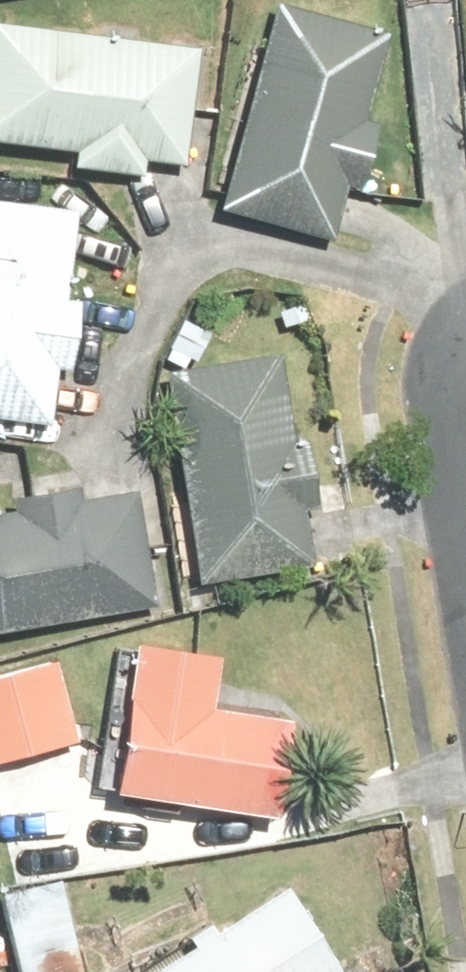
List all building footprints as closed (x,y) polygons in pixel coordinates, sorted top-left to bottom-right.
[(389,32),(274,1),(218,207),(333,238),(347,187),(361,190),(379,122),(366,119),(389,32)] [(0,23),(0,143),(73,152),(71,168),(141,176),(143,160),(183,165),(198,47),(0,23)] [(0,203),(0,418),(49,425),(56,369),(73,371),(82,300),(65,297),(77,213),(0,203)] [(285,355),(164,373),(197,585),(317,566),(309,510),(318,509),(307,443),(298,445),(285,355)] [(155,604),(137,492),(83,500),(80,486),(11,497),(13,511),(0,513),(0,628),(155,604)] [(219,656),(136,643),(113,791),(278,816),(293,717),(212,705),(219,656)] [(0,676),(0,766),(73,751),(55,665),(0,676)] [(145,971),(343,971),(289,884),(212,931),(208,925),(186,938),(190,945),(145,971)] [(0,898),(0,935),(7,971),(78,971),(62,886),(0,898)]
